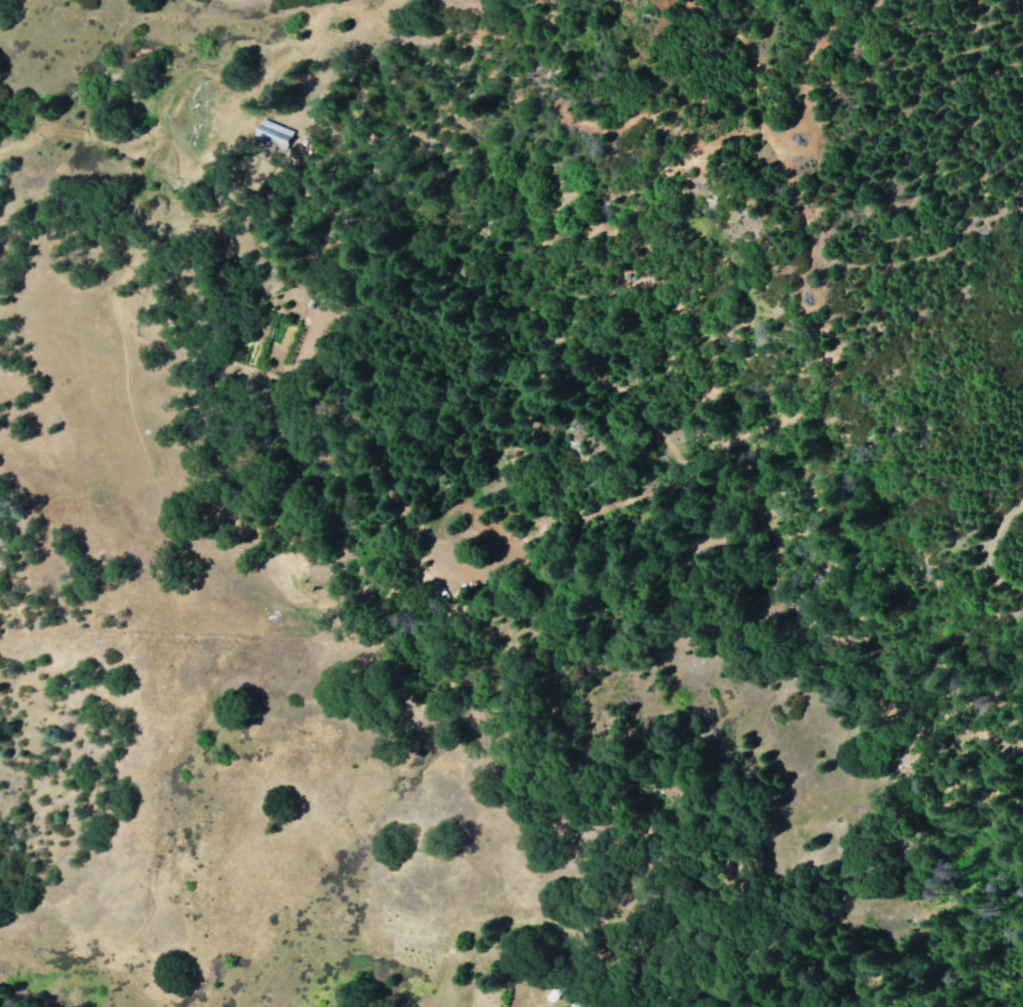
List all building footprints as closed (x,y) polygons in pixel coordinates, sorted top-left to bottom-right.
[(256,133),(284,145),(290,131),(262,119),(256,133)]
